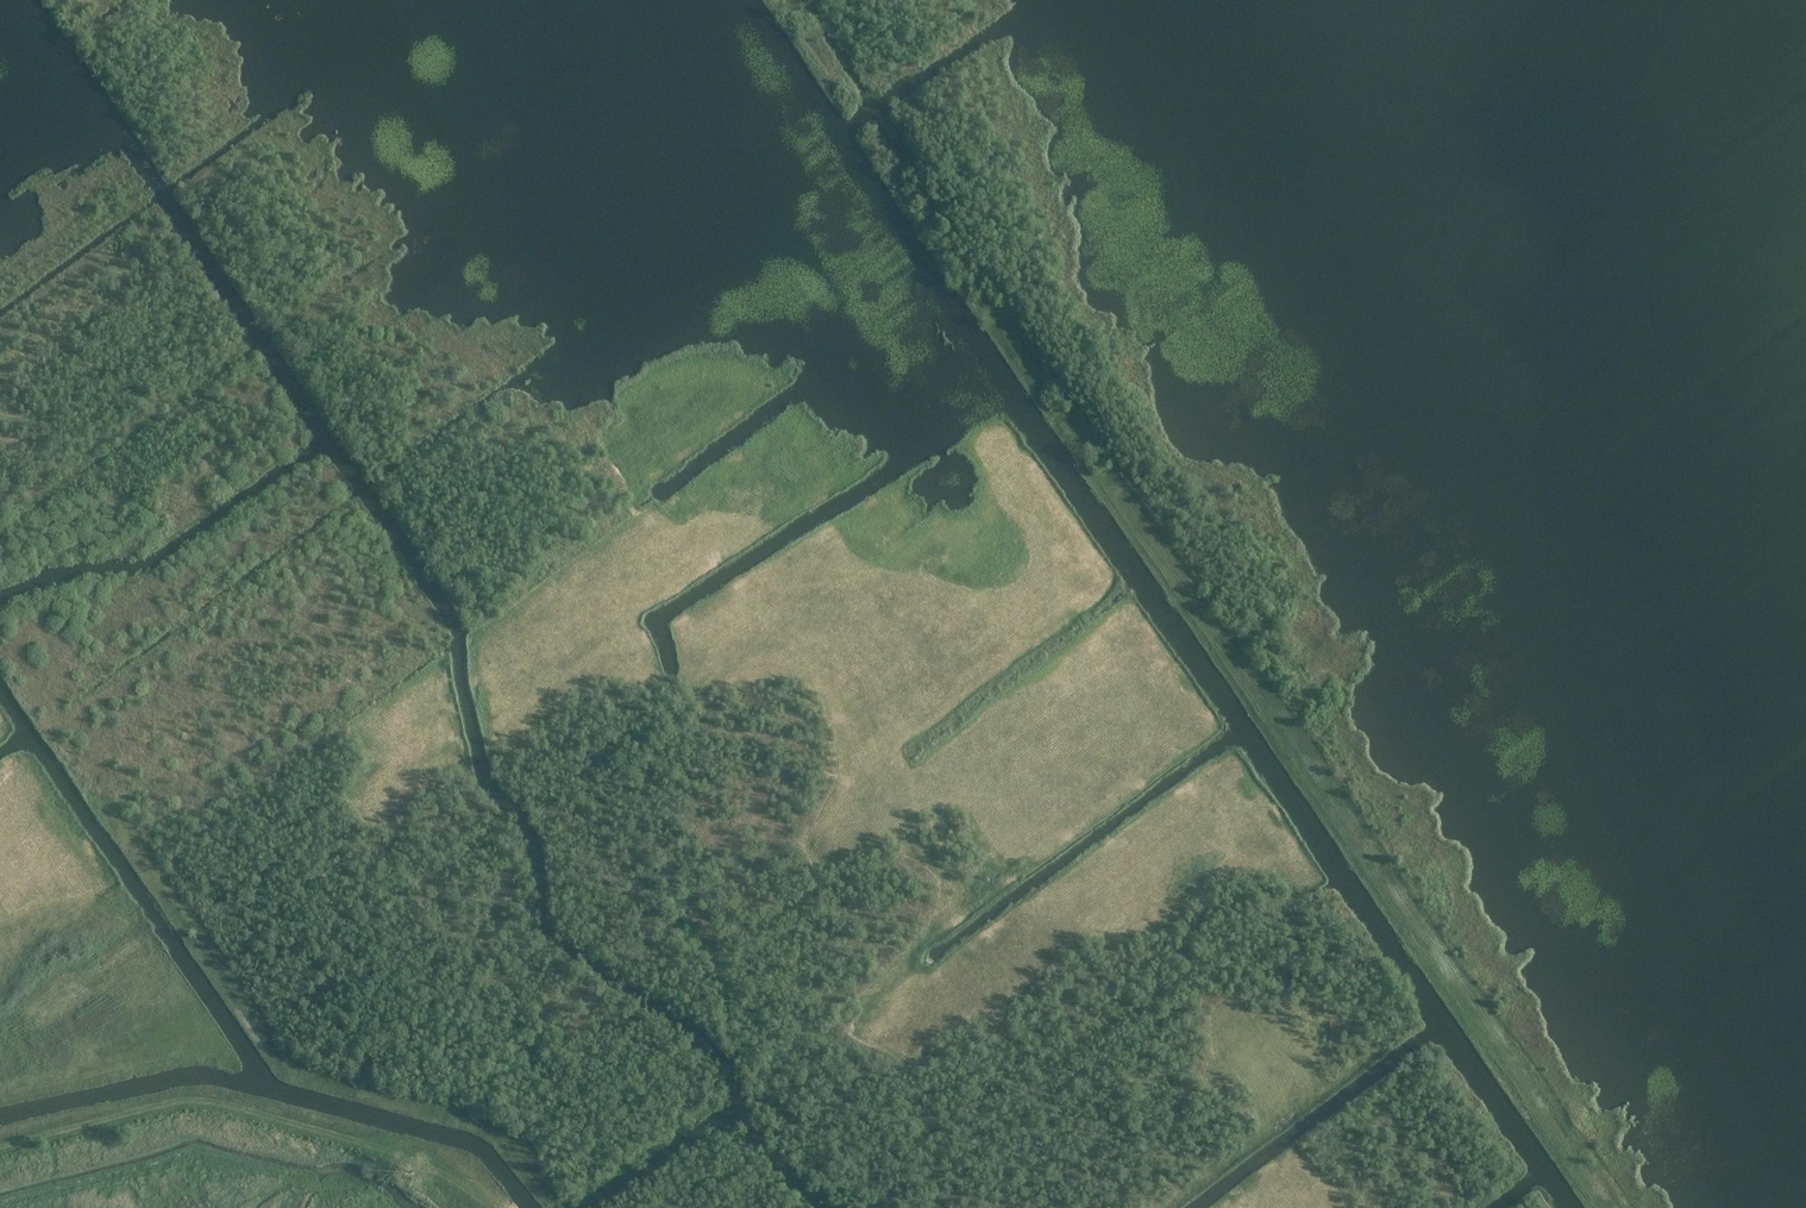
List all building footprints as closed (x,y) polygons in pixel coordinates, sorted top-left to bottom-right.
[(1273,831),(1278,827),(1273,819),(1268,823),(1273,831)]
